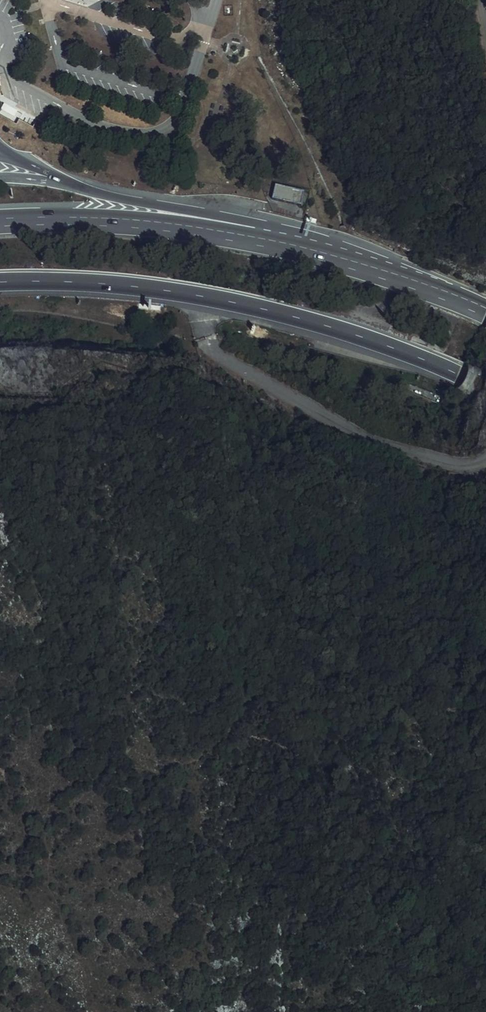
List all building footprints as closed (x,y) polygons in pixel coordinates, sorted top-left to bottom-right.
[(303,191),(275,185),(271,199),(300,205),(303,191)]
